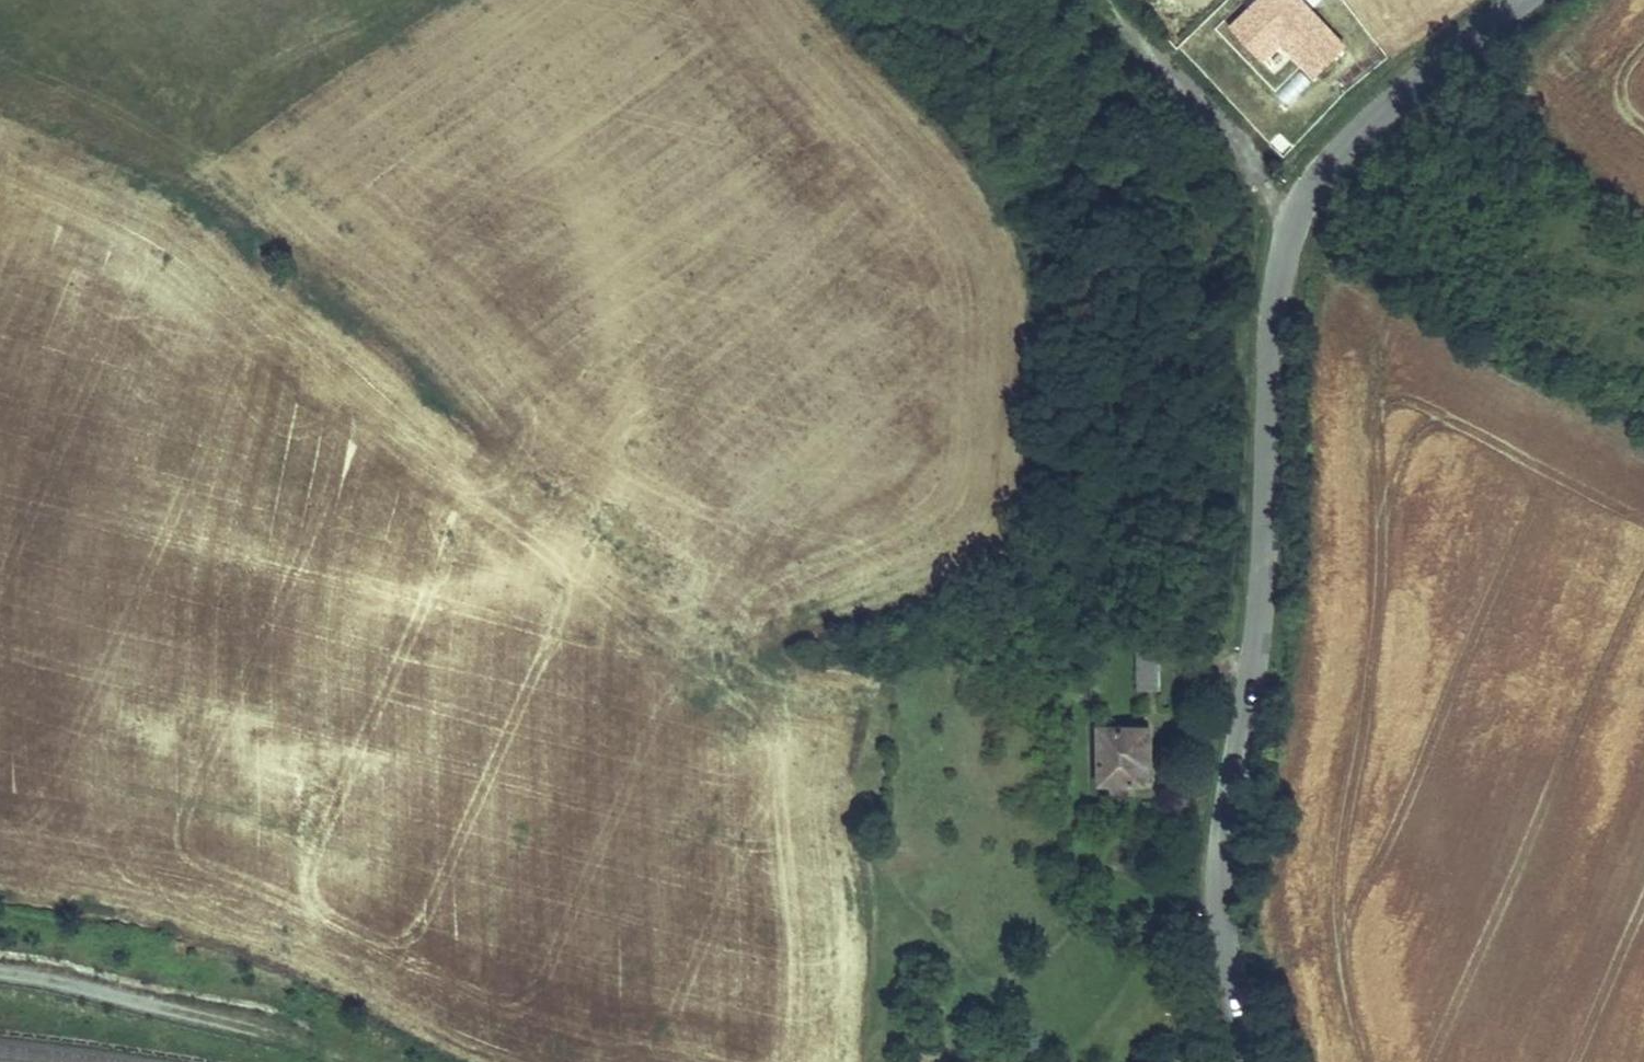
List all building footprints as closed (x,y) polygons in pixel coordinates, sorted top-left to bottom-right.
[(1172,658),(1144,658),(1146,708),(1171,708),(1172,658)] [(1162,746),(1105,746),(1104,802),(1151,803),(1151,769),(1161,768),(1162,746)]
